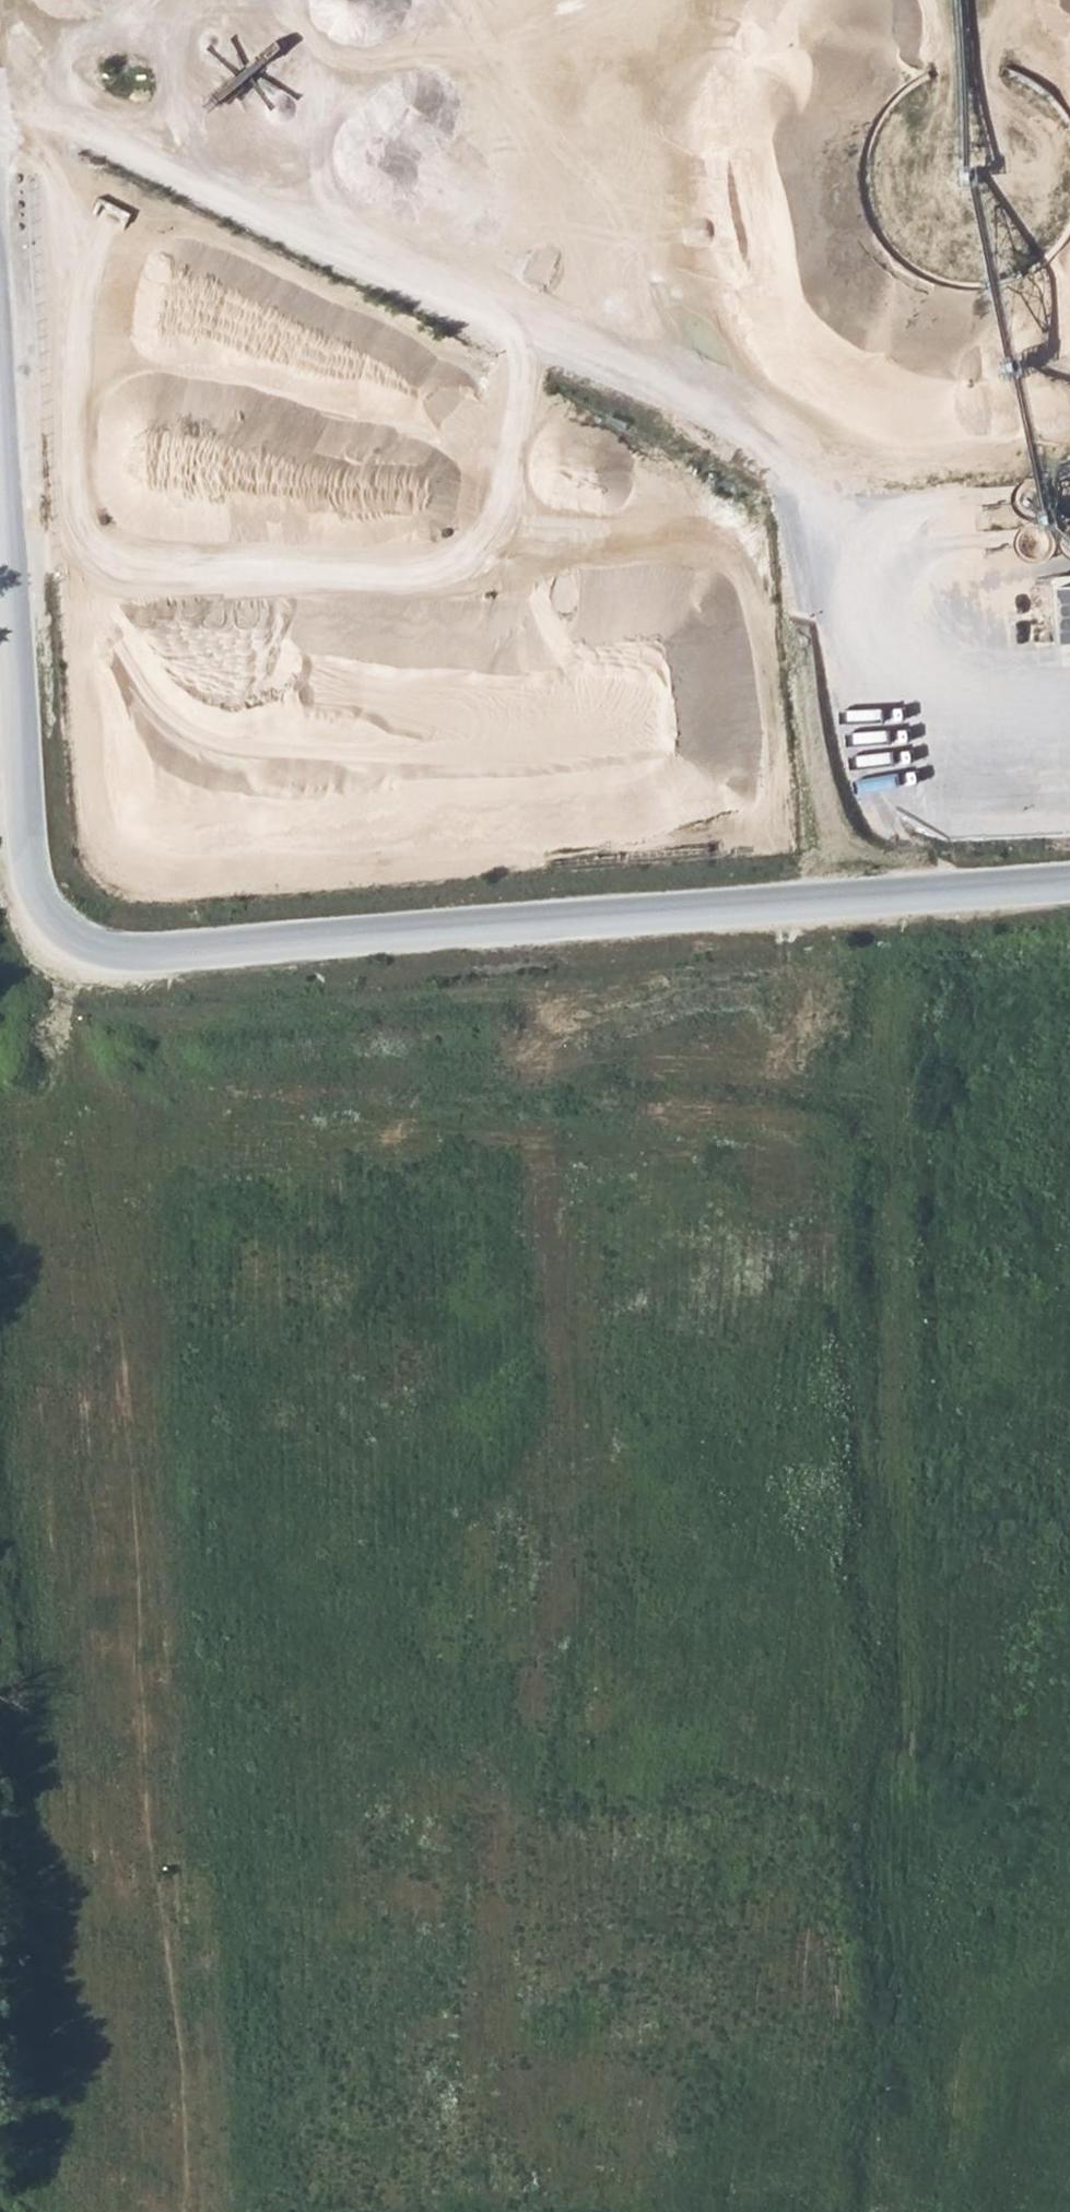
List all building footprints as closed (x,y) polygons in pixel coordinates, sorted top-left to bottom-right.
[(1034,522),(1050,561),(1069,553),(1069,508),(1034,522)] [(1059,571),(1064,662),(1069,662),(1069,571),(1059,571)]
